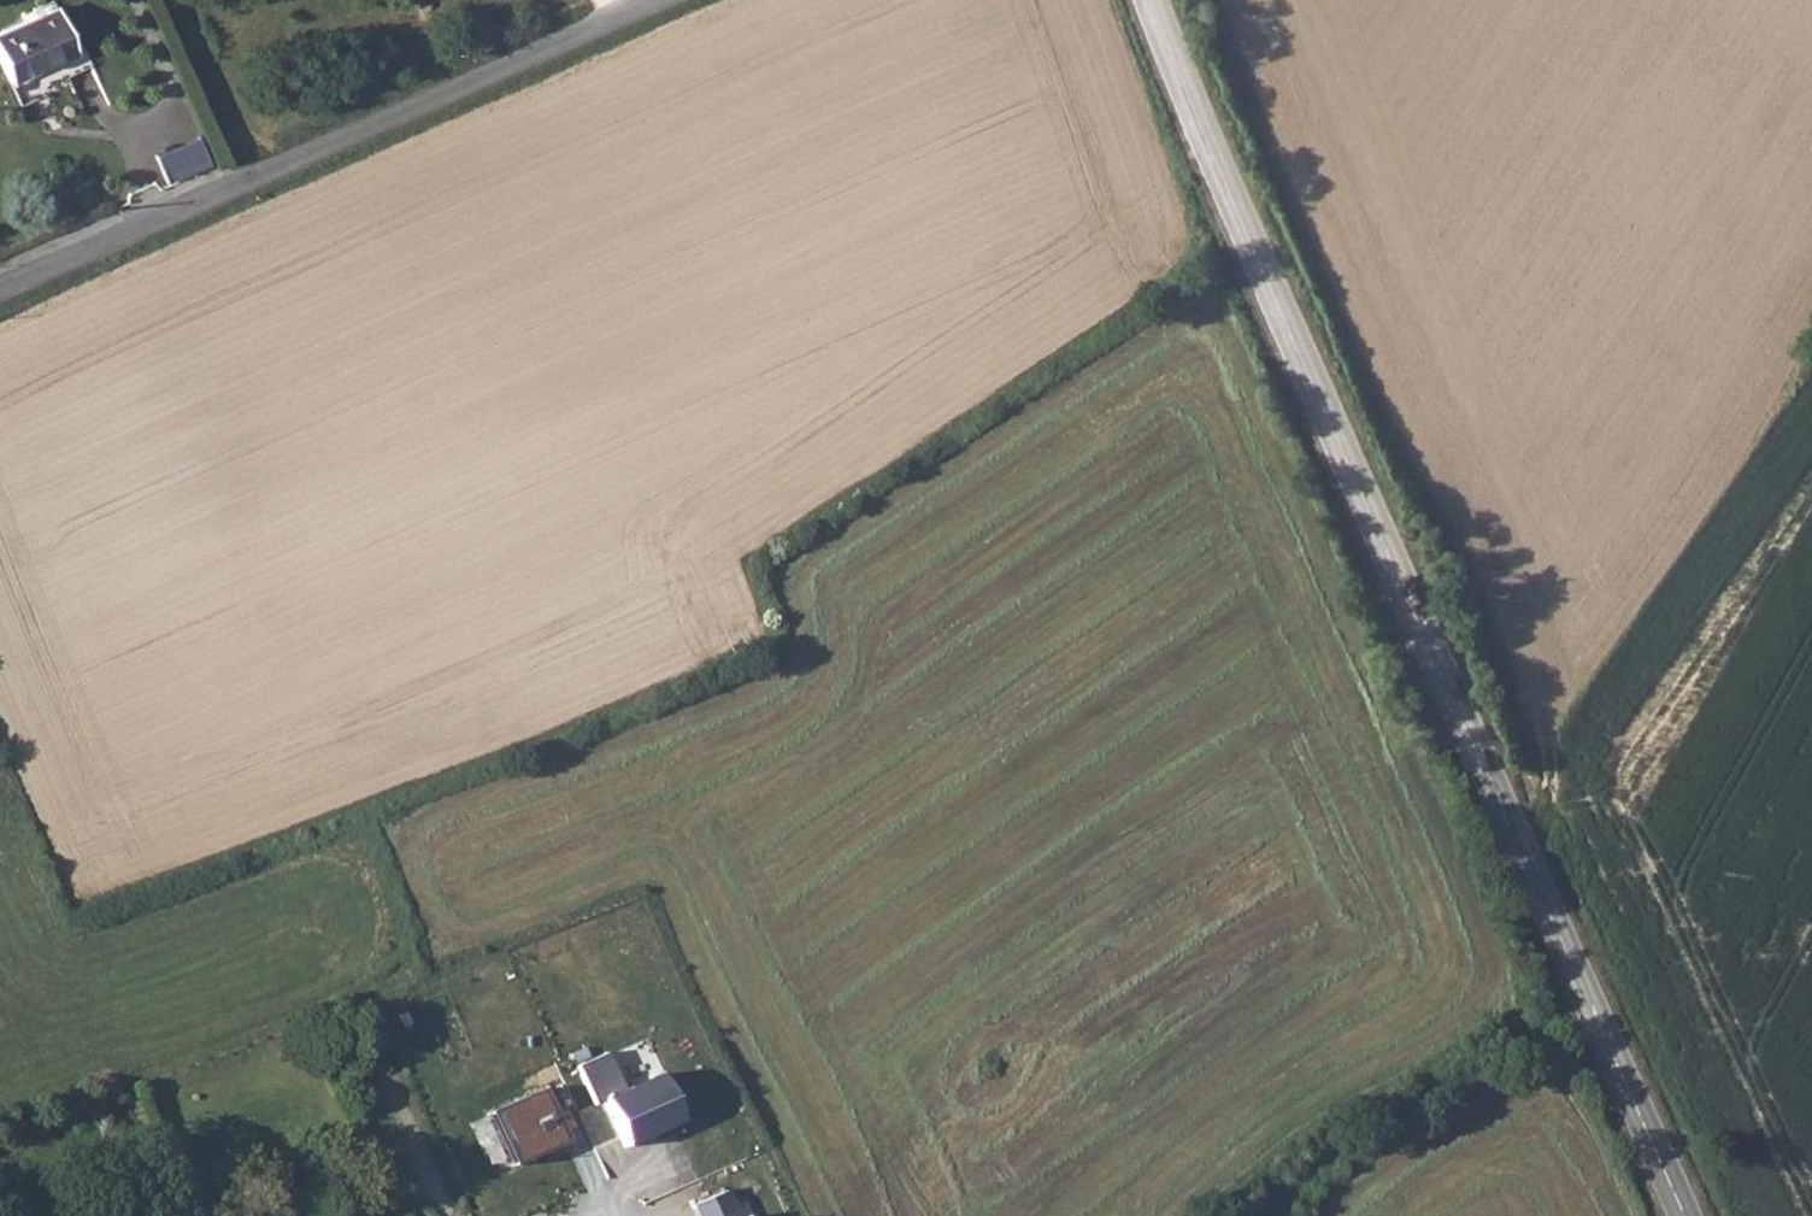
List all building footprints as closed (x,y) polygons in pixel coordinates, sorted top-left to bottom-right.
[(0,31),(0,43),(14,74),(82,42),(62,0),(0,31)] [(172,180),(212,162),(201,134),(160,152),(172,180)] [(651,1035),(579,1067),(597,1107),(605,1104),(628,1154),(692,1126),(651,1035)] [(545,1093),(491,1118),(516,1172),(569,1148),(545,1093)] [(729,1190),(689,1208),(693,1215),(742,1215),(729,1190)]
